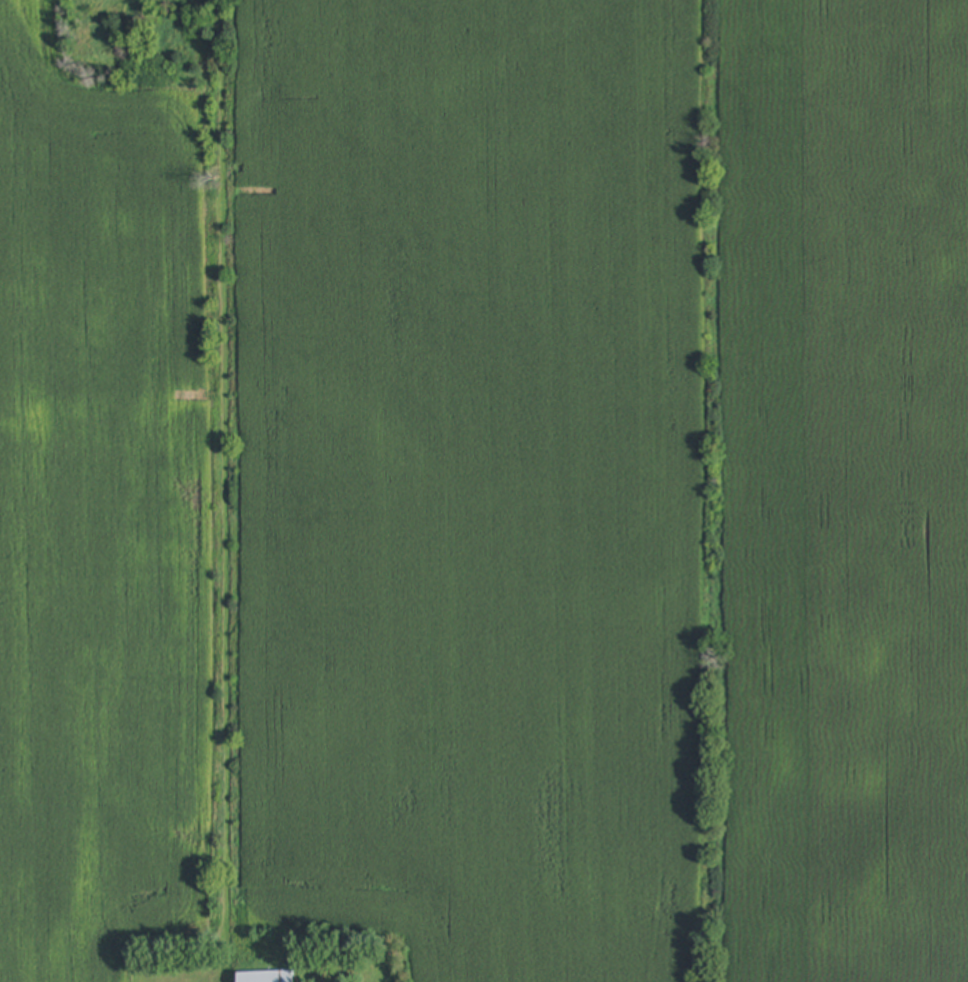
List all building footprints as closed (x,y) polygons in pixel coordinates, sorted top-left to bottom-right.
[(238,981),(295,981),(295,972),(238,973),(238,981)]
